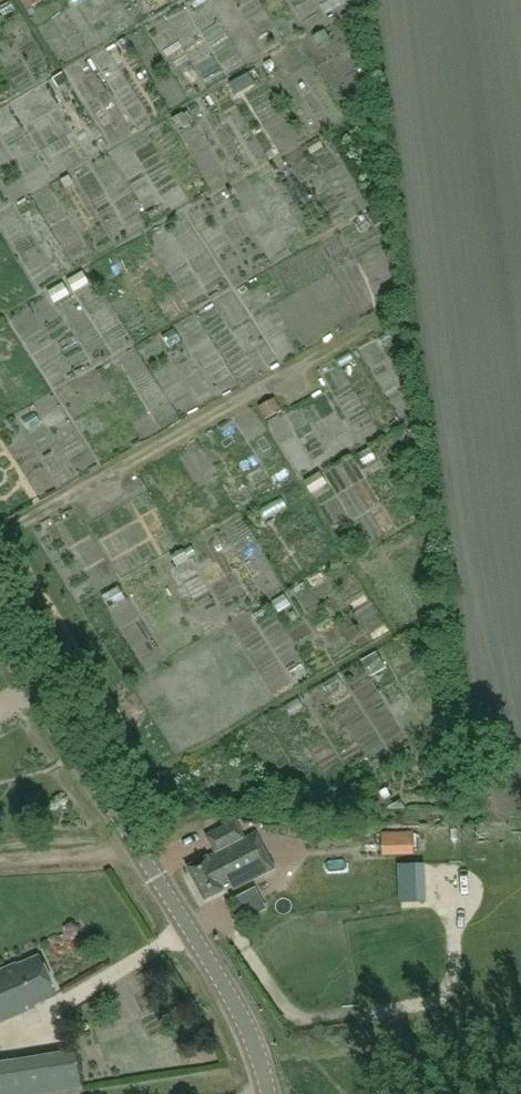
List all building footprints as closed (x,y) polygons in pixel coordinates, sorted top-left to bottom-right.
[(101,53),(109,76),(122,71),(114,48),(101,53)] [(188,84),(206,75),(200,63),(182,72),(188,84)] [(238,89),(257,79),(251,68),(232,78),(238,89)] [(117,161),(83,179),(121,252),(114,255),(134,293),(137,292),(147,312),(169,301),(154,272),(171,263),(117,161)] [(26,217),(49,244),(79,219),(54,189),(41,200),(43,202),(26,217)] [(46,332),(69,319),(55,296),(33,308),(46,332)] [(92,308),(110,345),(121,340),(104,303),(92,308)] [(363,361),(370,376),(392,365),(384,350),(363,361)] [(169,353),(157,359),(167,378),(179,372),(169,353)] [(37,403),(55,395),(43,368),(25,375),(37,403)] [(233,445),(215,451),(225,485),(244,479),(233,445)] [(207,489),(221,484),(215,469),(201,475),(207,489)] [(302,527),(323,520),(313,490),(292,497),(302,527)] [(181,501),(169,512),(180,525),(192,514),(181,501)] [(255,522),(264,541),(279,534),(269,515),(255,522)] [(315,587),(335,575),(308,529),(288,541),(315,587)] [(297,596),(310,590),(290,545),(276,551),(297,596)] [(238,583),(234,585),(257,617),(275,604),(236,548),(221,558),(238,583)] [(353,564),(337,573),(353,601),(369,591),(353,564)] [(109,599),(119,615),(135,605),(125,589),(109,599)] [(385,660),(373,667),(380,679),(392,672),(385,660)] [(274,870),(255,832),(245,838),(236,820),(206,835),(215,853),(208,857),(207,856),(186,866),(203,901),(224,890),(223,887),(231,884),(232,886),(249,878),(251,882),(274,870)] [(427,830),(382,832),(383,855),(413,855),(413,843),(427,843),(427,830)] [(400,865),(402,906),(417,905),(416,865),(400,865)] [(36,1006),(36,1003),(55,995),(38,956),(18,965),(17,963),(0,970),(0,1022),(36,1006)] [(81,1087),(76,1051),(0,1063),(0,1093),(34,1093),(81,1087)]
